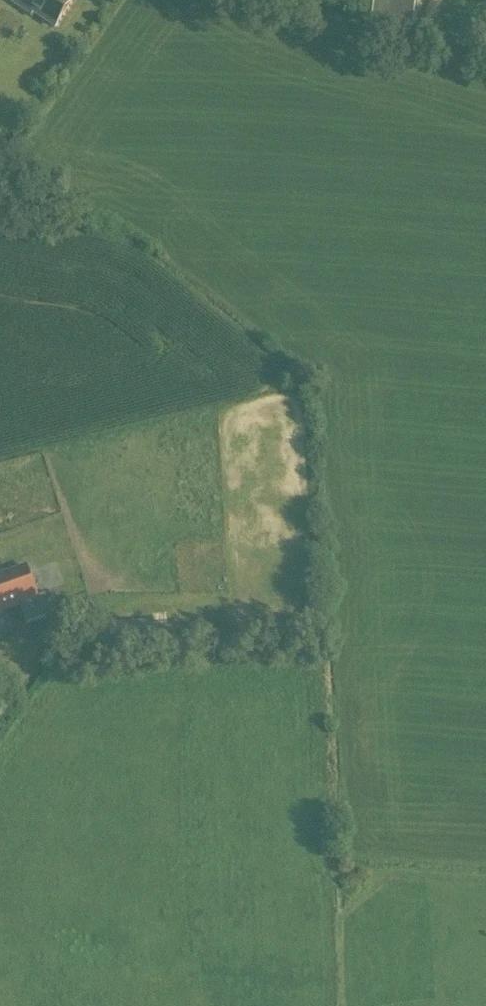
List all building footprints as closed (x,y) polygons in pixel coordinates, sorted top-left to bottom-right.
[(74,0),(12,0),(32,14),(33,11),(56,27),(74,0)] [(373,14),(413,23),(418,0),(376,0),(373,14)] [(0,576),(0,612),(20,604),(27,624),(52,615),(45,594),(38,597),(27,567),(0,576)]
